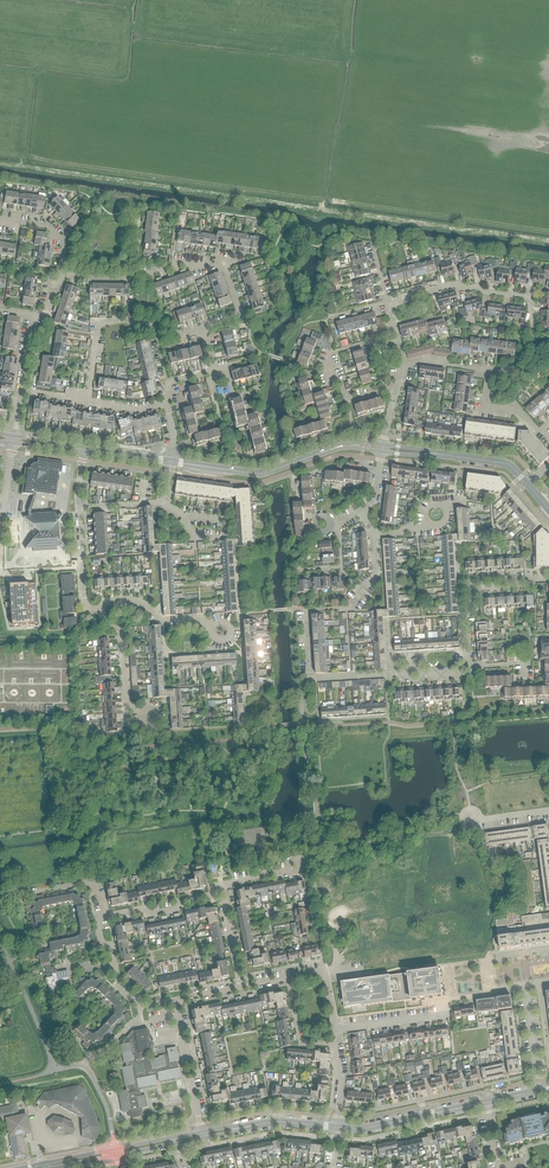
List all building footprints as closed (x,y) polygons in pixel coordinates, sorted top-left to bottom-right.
[(7,209),(10,209),(13,194),(6,193),(4,204),(8,204),(7,209)] [(14,205),(17,205),(19,195),(13,194),(10,209),(13,210),(14,205)] [(32,196),(25,196),(23,211),(26,212),(26,207),(30,207),(32,196)] [(43,209),(43,208),(44,198),(38,197),(36,213),(38,214),(39,209),(43,209)] [(51,207),(54,210),(62,202),(57,197),(52,202),(49,205),(46,208),(48,210),(51,207)] [(55,218),(66,207),(62,202),(54,210),(56,212),(53,216),(55,218)] [(70,211),(66,207),(55,218),(57,220),(60,216),(62,219),(70,211)] [(67,223),(75,216),(70,211),(62,219),(65,221),(61,225),(63,227),(67,223)] [(142,219),(158,221),(159,215),(148,213),(147,217),(142,216),(142,219)] [(79,220),(75,216),(67,223),(71,228),(70,229),(73,233),(83,222),(80,219),(79,220)] [(157,228),(158,221),(142,219),(141,222),(146,223),(146,226),(157,228)] [(145,233),(146,233),(156,234),(157,228),(146,226),(145,230),(140,229),(140,232),(145,232),(145,233)] [(198,231),(191,230),(191,233),(189,244),(196,245),(197,234),(198,231)] [(48,241),(48,239),(47,238),(47,234),(36,232),(35,239),(48,241)] [(189,244),(191,233),(185,232),(183,243),(189,244)] [(222,244),(224,233),(217,232),(216,237),(215,248),(218,248),(218,243),(222,244)] [(157,234),(156,234),(146,233),(145,237),(144,237),(144,239),(156,241),(157,234)] [(202,246),(204,235),(197,234),(196,245),(202,246)] [(235,246),(236,235),(230,234),(227,250),(230,250),(231,245),(235,246)] [(210,236),(204,235),(202,246),(208,247),(210,236)] [(240,252),(243,236),(236,235),(235,246),(238,246),(237,251),(240,252)] [(216,237),(210,236),(208,247),(215,248),(216,237)] [(247,248),(249,237),(243,236),(240,252),(243,252),(244,247),(247,248)] [(254,249),(255,238),(249,237),(247,248),(251,248),(250,253),(253,253),(254,249)] [(266,238),(262,237),(261,239),(255,238),(254,249),(260,249),(259,252),(264,252),(266,238)] [(155,247),(156,241),(144,239),(144,241),(145,241),(144,245),(155,247)] [(347,247),(348,252),(364,248),(363,243),(347,247)] [(1,255),(7,256),(9,245),(2,244),(1,255)] [(7,256),(14,257),(15,246),(9,245),(7,256)] [(142,249),(142,251),(154,253),(155,247),(144,245),(144,250),(142,249)] [(40,246),(39,252),(51,254),(51,252),(50,252),(51,247),(45,247),(40,246)] [(348,252),(349,257),(366,253),(364,248),(348,252)] [(153,260),(154,253),(142,251),(142,253),(143,254),(142,258),(153,260)] [(349,257),(351,263),(367,258),(366,253),(349,257)] [(450,261),(445,263),(449,276),(454,274),(451,264),(456,263),(458,262),(457,257),(456,254),(452,254),(449,255),(450,261)] [(459,256),(457,257),(458,262),(456,263),(456,265),(458,265),(462,277),(467,276),(464,263),(461,263),(459,256)] [(469,261),(464,263),(467,276),(472,274),(470,266),(477,264),(475,256),(468,258),(469,261)] [(352,268),(368,264),(367,258),(351,263),(352,268)] [(444,277),(449,276),(445,263),(440,264),(439,258),(435,259),(437,268),(441,267),(444,277)] [(48,265),(49,260),(38,259),(37,265),(49,267),(50,265),(48,265)] [(487,264),(482,265),(486,278),(491,277),(489,268),(494,267),(495,267),(496,260),(492,259),(486,260),(487,264)] [(497,282),(502,282),(504,269),(499,268),(500,260),(498,260),(496,260),(495,267),(495,269),(498,269),(497,282)] [(433,261),(426,263),(429,273),(435,272),(433,261)] [(509,271),(513,271),(514,262),(510,262),(509,270),(504,269),(502,282),(507,283),(509,271)] [(517,263),(514,262),(513,271),(516,271),(514,282),(520,283),(522,269),(517,269),(517,263)] [(423,275),(429,273),(426,263),(420,264),(423,275)] [(236,275),(252,270),(249,264),(239,267),(240,271),(235,272),(236,275)] [(352,268),(353,273),(370,269),(368,264),(352,268)] [(417,277),(423,275),(420,264),(414,266),(417,277)] [(527,273),(530,273),(531,265),(528,264),(527,270),(522,269),(520,283),(525,283),(527,273)] [(486,278),(482,265),(477,266),(481,279),(486,278)] [(532,282),(538,283),(540,270),(534,269),(535,265),(531,265),(530,273),(534,274),(532,282)] [(410,278),(417,277),(414,266),(408,267),(410,278)] [(545,266),(545,270),(540,270),(538,283),(543,284),(544,276),(548,277),(548,267),(545,266)] [(404,280),(410,278),(408,267),(401,269),(404,280)] [(194,283),(190,273),(187,274),(185,269),(182,270),(187,285),(194,283)] [(370,269),(353,273),(355,278),(371,274),(370,269)] [(398,281),(404,280),(401,269),(395,271),(398,281)] [(187,285),(182,270),(180,271),(181,276),(178,277),(181,287),(187,285)] [(243,279),(254,276),(252,270),(236,275),(237,278),(242,276),(243,279)] [(392,283),(398,281),(395,271),(389,272),(392,283)] [(181,287),(178,277),(175,278),(173,273),(170,274),(175,290),(181,287)] [(222,280),(220,273),(209,277),(211,283),(222,280)] [(170,274),(168,275),(169,280),(166,281),(169,292),(175,290),(170,274)] [(240,287),(256,282),(254,276),(243,279),(244,283),(239,284),(240,287)] [(161,277),(161,278),(158,278),(163,294),(169,292),(166,281),(162,282),(161,277)] [(163,294),(158,278),(155,279),(157,284),(153,285),(157,296),(163,294)] [(352,283),(354,288),(370,284),(368,278),(352,283)] [(41,285),(36,285),(37,281),(26,279),(25,286),(41,288),(41,285)] [(211,283),(213,289),(224,286),(222,280),(211,283)] [(247,292),(258,288),(256,282),(240,287),(241,290),(246,288),(247,292)] [(66,286),(65,291),(75,295),(77,289),(69,287),(70,284),(66,283),(65,286),(66,286)] [(370,284),(354,288),(355,293),(371,289),(370,284)] [(24,292),(35,294),(35,290),(40,291),(41,288),(25,286),(24,292)] [(224,286),(213,289),(215,295),(226,292),(224,286)] [(244,299),(260,294),(258,288),(247,292),(248,295),(243,297),(244,299)] [(371,289),(355,293),(356,298),(373,294),(371,289)] [(73,302),(75,295),(65,291),(63,296),(58,294),(58,297),(73,302)] [(39,298),(34,297),(35,294),(24,292),(23,298),(39,301),(39,298)] [(215,295),(217,301),(228,298),(226,292),(215,295)] [(455,292),(448,294),(451,304),(458,302),(455,292)] [(251,304),(262,300),(260,294),(244,299),(245,302),(250,300),(251,304)] [(373,294),(356,298),(358,304),(374,300),(373,294)] [(451,304),(448,294),(442,296),(439,297),(440,302),(442,310),(446,309),(445,306),(451,304)] [(71,308),(73,302),(58,297),(57,299),(61,301),(60,304),(71,308)] [(39,301),(23,298),(22,305),(33,307),(33,303),(38,304),(39,301)] [(228,298),(217,301),(219,308),(230,304),(228,298)] [(470,301),(473,311),(480,309),(479,307),(483,306),(481,298),(477,299),(470,301)] [(262,301),(262,300),(251,304),(253,310),(251,310),(253,314),(266,310),(265,307),(268,306),(266,299),(262,301)] [(462,309),(464,317),(468,316),(467,313),(473,311),(470,301),(464,302),(465,308),(462,309)] [(494,315),(496,304),(489,303),(488,309),(485,309),(484,317),(491,318),(492,314),(494,315)] [(53,309),(69,314),(71,308),(60,304),(59,308),(54,306),(53,309)] [(201,316),(204,315),(201,304),(194,307),(199,322),(202,321),(201,316)] [(496,304),(494,315),(501,316),(500,321),(504,322),(505,313),(502,313),(503,305),(496,304)] [(508,317),(514,317),(516,307),(509,306),(508,313),(505,313),(504,322),(507,322),(508,317)] [(197,323),(199,322),(194,307),(187,309),(190,320),(195,318),(197,323)] [(522,308),(516,307),(514,317),(520,318),(520,324),(524,324),(525,316),(526,308),(522,308)] [(67,320),(69,314),(53,309),(53,312),(57,313),(56,316),(67,320)] [(180,312),(183,322),(186,321),(187,326),(190,325),(188,320),(190,320),(187,309),(180,312)] [(371,326),(367,310),(364,311),(365,316),(362,317),(365,327),(371,326)] [(377,324),(376,319),(374,313),(371,314),(370,310),(367,310),(371,326),(377,324)] [(180,323),(183,322),(180,312),(177,313),(176,311),(172,312),(177,326),(181,325),(180,323)] [(365,327),(362,317),(358,318),(357,313),(354,314),(358,329),(365,327)] [(358,329),(354,314),(352,314),(353,319),(349,320),(352,331),(358,329)] [(6,323),(19,325),(19,323),(18,323),(18,318),(7,316),(6,323)] [(54,323),(59,324),(64,326),(67,320),(56,316),(55,320),(50,318),(49,321),(54,323)] [(352,331),(349,320),(346,321),(345,316),(342,317),(346,332),(352,331)] [(346,332),(342,317),(339,318),(341,322),(337,323),(340,334),(346,332)] [(541,317),(540,322),(548,323),(548,327),(548,318),(541,317)] [(427,325),(426,320),(417,322),(420,334),(428,332),(429,332),(427,325)] [(443,335),(442,333),(447,332),(444,320),(435,322),(438,334),(439,336),(443,335)] [(420,334),(417,322),(408,325),(411,336),(420,334)] [(438,334),(435,322),(427,325),(429,332),(428,332),(430,336),(438,334)] [(5,329),(16,331),(17,327),(18,327),(19,325),(6,323),(5,329)] [(411,336),(408,325),(400,327),(403,338),(411,336)] [(4,336),(17,338),(17,335),(16,335),(16,331),(5,329),(4,336)] [(223,338),(233,335),(231,331),(233,331),(232,329),(221,332),(223,338)] [(56,338),(67,339),(68,333),(57,331),(56,338)] [(223,338),(224,344),(235,341),(237,341),(236,335),(233,336),(233,335),(223,338)] [(16,339),(17,338),(4,336),(3,342),(14,344),(15,339),(16,339)] [(317,342),(307,338),(305,337),(302,343),(305,344),(304,345),(314,348),(317,342)] [(471,339),(471,343),(470,350),(470,355),(473,355),(474,351),(479,352),(480,340),(471,339)] [(456,357),(460,357),(462,342),(453,340),(452,352),(457,353),(456,357)] [(483,356),(487,357),(489,341),(480,340),(479,352),(484,352),(483,356)] [(149,341),(136,344),(146,383),(142,384),(145,398),(158,395),(155,382),(159,381),(149,341)] [(226,350),(236,348),(235,344),(236,343),(235,341),(224,344),(226,350)] [(491,353),(496,354),(498,342),(489,341),(487,357),(491,357),(491,353)] [(14,348),(14,344),(3,342),(2,349),(15,350),(15,348),(14,348)] [(471,343),(462,342),(460,357),(464,358),(464,354),(470,355),(470,350),(471,343)] [(501,359),(504,359),(507,343),(498,342),(496,354),(501,355),(501,359)] [(516,345),(507,343),(504,359),(508,360),(509,356),(514,356),(516,345)] [(312,354),(314,348),(304,345),(302,350),(312,354)] [(199,346),(193,348),(195,358),(200,357),(200,358),(202,358),(202,356),(199,346)] [(187,349),(190,361),(191,360),(191,359),(195,358),(193,348),(187,349)] [(237,352),(236,348),(226,350),(227,357),(238,354),(238,352),(237,352)] [(359,352),(358,349),(358,348),(352,349),(354,353),(353,353),(355,360),(364,357),(363,350),(359,352)] [(188,361),(190,361),(187,349),(181,351),(183,361),(187,360),(188,361)] [(302,350),(300,356),(309,360),(312,354),(302,350)] [(64,359),(65,352),(54,351),(53,357),(64,359)] [(174,353),(177,364),(179,363),(179,362),(183,361),(181,351),(174,353)] [(175,364),(177,364),(174,353),(168,354),(168,355),(166,356),(167,360),(169,360),(170,364),(175,363),(175,364)] [(307,366),(309,360),(300,356),(297,363),(307,366)] [(57,359),(54,359),(43,357),(42,361),(37,360),(37,363),(56,366),(57,359)] [(366,363),(364,357),(355,360),(356,366),(366,363)] [(15,366),(16,359),(5,358),(4,364),(15,366)] [(55,372),(56,366),(37,363),(37,366),(41,366),(41,370),(52,372),(52,371),(55,372)] [(358,372),(368,369),(366,363),(356,366),(358,372)] [(259,375),(256,365),(250,367),(252,377),(257,376),(257,377),(259,377),(259,376),(259,375)] [(248,378),(252,377),(250,367),(244,369),(246,380),(248,379),(248,378)] [(246,380),(244,369),(237,370),(240,380),(244,379),(245,380),(246,380)] [(360,378),(370,376),(368,369),(358,372),(360,378)] [(240,380),(237,370),(231,372),(233,382),(234,382),(234,383),(236,383),(236,381),(240,380)] [(470,387),(470,383),(471,379),(473,379),(474,374),(467,373),(466,377),(459,376),(458,385),(470,387)] [(50,384),(51,378),(40,376),(39,382),(37,382),(36,386),(43,387),(51,389),(52,384),(50,384)] [(97,389),(125,393),(127,380),(99,376),(97,389)] [(370,376),(360,378),(362,385),(372,382),(370,376)] [(12,385),(2,383),(1,390),(11,391),(12,385)] [(469,392),(470,387),(458,385),(457,390),(454,390),(453,393),(457,394),(472,396),(473,392),(469,392)] [(317,391),(318,394),(326,421),(327,420),(328,423),(330,422),(329,420),(329,419),(331,418),(324,393),(329,391),(328,388),(317,391)] [(546,391),(539,397),(547,406),(548,404),(548,395),(546,391)] [(326,421),(318,394),(314,396),(321,421),(325,420),(325,421),(326,421)] [(472,400),(472,396),(457,394),(455,403),(467,404),(468,400),(472,400)] [(375,398),(371,399),(372,401),(363,404),(362,401),(359,402),(359,405),(355,406),(358,417),(383,409),(382,404),(385,403),(382,395),(379,396),(380,399),(375,400),(375,398)] [(533,403),(543,415),(546,413),(543,409),(547,406),(539,397),(533,403)] [(307,405),(314,403),(313,399),(303,402),(304,406),(299,407),(300,411),(308,408),(307,405)] [(32,413),(39,414),(46,415),(45,418),(72,422),(72,425),(113,430),(114,417),(74,412),(75,409),(48,405),(48,402),(34,400),(32,413)] [(467,409),(467,404),(455,403),(454,412),(470,414),(471,410),(467,409)] [(543,415),(533,403),(526,409),(534,418),(537,415),(540,418),(543,415)] [(187,405),(185,406),(192,434),(197,433),(191,408),(188,408),(187,405)] [(192,434),(185,406),(182,406),(182,410),(181,410),(187,436),(192,434)] [(203,412),(204,412),(203,407),(193,410),(194,414),(197,413),(198,417),(203,415),(203,412)] [(246,417),(247,421),(257,418),(256,414),(255,414),(254,411),(253,411),(249,412),(249,416),(246,417)] [(134,434),(161,427),(158,415),(132,421),(131,417),(117,420),(120,430),(117,431),(119,438),(128,436),(127,431),(133,430),(134,434)] [(245,419),(235,422),(236,426),(238,426),(239,429),(244,428),(243,425),(246,424),(245,419)] [(330,425),(327,426),(325,421),(321,423),(324,433),(332,431),(330,425)] [(464,436),(481,438),(483,423),(466,421),(464,436)] [(481,438),(497,440),(499,425),(483,423),(481,438)] [(514,443),(514,442),(516,428),(499,425),(497,440),(514,443)] [(217,441),(222,439),(222,438),(225,437),(223,432),(220,432),(219,429),(215,431),(217,441)] [(527,433),(519,432),(518,441),(516,442),(527,455),(538,445),(527,433)] [(196,446),(201,445),(198,435),(194,436),(195,439),(191,440),(193,445),(196,444),(196,446)] [(548,458),(548,457),(538,445),(527,455),(538,468),(548,458)] [(59,473),(61,474),(63,463),(37,459),(37,464),(36,463),(35,464),(34,464),(33,464),(32,465),(31,466),(30,467),(30,468),(29,469),(25,468),(21,494),(32,495),(33,493),(33,499),(28,511),(28,518),(23,518),(38,531),(39,534),(38,534),(25,549),(33,549),(33,552),(57,551),(57,547),(65,547),(60,542),(58,521),(63,516),(55,516),(55,513),(31,515),(31,518),(30,512),(35,499),(36,493),(55,496),(59,473)] [(109,475),(101,474),(102,468),(97,467),(96,473),(92,472),(90,485),(131,491),(132,478),(128,477),(129,472),(123,471),(123,477),(115,475),(115,470),(110,469),(109,475)] [(369,486),(370,484),(371,475),(366,474),(367,472),(363,471),(362,474),(353,472),(354,470),(350,469),(350,472),(345,471),(345,474),(340,474),(341,471),(337,471),(337,473),(326,472),(325,473),(323,472),(322,477),(325,477),(324,483),(344,485),(344,482),(369,486)] [(429,471),(422,470),(421,481),(421,485),(425,485),(425,484),(428,484),(429,482),(427,482),(429,471)] [(475,492),(482,493),(484,478),(467,476),(465,491),(472,492),(473,489),(476,490),(475,492)] [(312,477),(301,477),(303,490),(313,489),(312,477)] [(482,493),(489,494),(489,492),(492,492),(491,494),(498,495),(499,493),(506,488),(500,481),(484,478),(482,493)] [(174,493),(188,495),(190,481),(176,479),(174,493)] [(71,507),(73,480),(66,480),(63,506),(71,507)] [(188,495),(202,497),(204,482),(190,481),(188,495)] [(202,497),(216,499),(218,484),(204,482),(202,497)] [(230,501),(232,490),(232,486),(218,484),(216,499),(230,501)] [(313,489),(303,490),(304,503),(314,502),(313,489)] [(234,491),(236,509),(252,508),(251,490),(234,491)] [(509,491),(502,498),(506,503),(513,496),(509,491)] [(513,496),(506,503),(510,508),(518,501),(513,496)] [(518,501),(510,508),(514,512),(522,506),(518,501)] [(314,502),(304,503),(304,510),(307,510),(308,513),(313,512),(313,509),(315,509),(314,507),(314,505),(314,502)] [(296,539),(302,539),(301,536),(305,535),(302,503),(292,504),(294,536),(296,536),(296,539)] [(522,506),(514,512),(519,517),(526,511),(522,506)] [(253,527),(252,508),(236,509),(237,528),(253,527)] [(526,511),(519,517),(523,522),(531,515),(526,511)] [(106,513),(92,514),(95,555),(108,554),(106,513)] [(531,515),(523,522),(527,527),(535,520),(531,515)] [(535,520),(527,527),(532,532),(539,525),(535,520)] [(254,546),(253,527),(237,528),(238,547),(254,546)] [(356,534),(356,540),(367,539),(367,533),(362,533),(362,529),(354,530),(354,534),(356,534)] [(536,535),(534,535),(534,543),(536,543),(536,545),(534,545),(534,552),(548,552),(548,535),(542,529),(536,535)] [(507,535),(510,539),(512,537),(506,531),(504,533),(505,533),(503,535),(505,537),(507,535)] [(142,535),(142,540),(152,539),(152,533),(140,534),(140,532),(133,532),(133,536),(142,535)] [(323,553),(337,552),(337,548),(332,548),(332,547),(331,547),(331,542),(319,543),(320,549),(321,549),(322,553),(323,553)] [(142,548),(143,553),(153,553),(153,552),(152,546),(141,547),(141,545),(134,545),(134,549),(142,548)] [(315,563),(316,567),(330,566),(329,563),(334,562),(334,557),(334,556),(339,556),(339,552),(337,552),(323,553),(323,557),(322,557),(322,562),(315,563)] [(548,569),(548,552),(534,552),(534,559),(536,559),(536,562),(534,562),(534,569),(548,569)] [(506,560),(504,560),(503,560),(504,567),(507,567),(507,570),(514,570),(514,567),(513,559),(513,556),(506,557),(506,560)] [(516,559),(513,559),(514,567),(516,567),(516,570),(523,569),(523,556),(515,556),(516,559)] [(487,561),(485,561),(484,561),(485,569),(487,569),(488,572),(495,571),(495,568),(494,568),(494,561),(494,557),(487,558),(487,561)] [(497,560),(494,561),(494,568),(495,568),(497,568),(497,571),(504,571),(504,567),(503,560),(504,560),(503,557),(496,557),(497,560)] [(477,562),(475,562),(475,569),(478,569),(478,572),(485,572),(485,569),(484,561),(485,561),(484,558),(477,559),(477,562)] [(476,572),(475,569),(475,562),(475,559),(468,559),(468,562),(465,563),(465,570),(468,570),(469,573),(476,572)] [(369,570),(369,563),(358,564),(354,564),(355,574),(365,574),(365,570),(369,570)] [(69,591),(74,591),(73,576),(62,577),(62,573),(58,574),(59,579),(62,579),(62,591),(69,591)] [(144,577),(142,577),(142,585),(145,584),(145,588),(152,587),(151,573),(144,574),(144,577)] [(142,577),(142,574),(135,574),(135,578),(132,578),(133,585),(133,587),(135,587),(135,588),(143,588),(142,585),(142,577)] [(123,578),(123,575),(115,576),(116,579),(113,579),(114,586),(116,586),(116,589),(123,589),(123,586),(123,578)] [(125,578),(123,578),(123,586),(126,586),(126,589),(133,588),(133,587),(133,585),(132,578),(132,575),(125,575),(125,578)] [(104,589),(104,587),(103,580),(104,580),(103,576),(96,577),(96,580),(94,580),(94,588),(97,588),(97,591),(104,590),(104,589)] [(106,579),(104,580),(103,580),(104,587),(104,589),(107,589),(107,590),(114,590),(114,586),(113,579),(113,576),(106,576),(106,579)] [(320,578),(321,590),(327,589),(327,588),(331,587),(330,579),(330,577),(326,577),(325,577),(325,578),(320,578)] [(346,589),(345,584),(345,581),(341,582),(341,578),(336,578),(336,577),(334,578),(330,579),(331,587),(331,589),(335,588),(335,590),(346,589)] [(321,590),(320,578),(315,578),(313,578),(313,579),(309,579),(310,580),(310,589),(311,589),(314,589),(314,590),(321,590)] [(310,580),(306,581),(306,580),(304,580),(304,581),(299,581),(300,585),(296,586),(296,593),(307,592),(307,591),(311,590),(311,589),(310,589),(310,580)] [(13,626),(37,624),(35,583),(10,584),(13,626)] [(70,610),(70,613),(75,612),(74,598),(69,598),(69,595),(69,594),(69,591),(62,591),(61,591),(62,599),(63,599),(64,611),(70,610)] [(516,597),(514,597),(514,605),(517,605),(517,608),(524,607),(524,604),(523,597),(523,593),(516,594),(516,597)] [(524,604),(526,604),(527,607),(534,607),(533,593),(526,593),(526,596),(523,597),(524,604)] [(505,605),(507,605),(507,608),(515,608),(514,605),(514,597),(514,594),(507,595),(507,598),(504,598),(505,605)] [(495,609),(495,606),(495,599),(495,595),(487,596),(488,599),(485,599),(485,607),(488,606),(488,610),(495,609)] [(497,598),(495,599),(495,606),(498,606),(498,609),(505,609),(505,605),(504,598),(504,595),(497,595),(497,598)] [(70,610),(64,611),(59,611),(60,620),(64,620),(65,625),(60,625),(60,629),(67,628),(67,627),(76,626),(75,619),(71,619),(70,616),(71,616),(70,616),(70,613),(70,610)] [(487,632),(487,630),(490,629),(489,622),(476,623),(476,630),(479,630),(479,633),(487,632)] [(370,631),(382,630),(382,624),(370,625),(370,623),(363,623),(363,627),(367,627),(367,631),(369,631),(370,631)] [(488,642),(487,642),(487,639),(491,639),(490,632),(487,632),(479,633),(476,633),(477,640),(480,640),(480,642),(488,642)] [(93,646),(97,646),(108,645),(108,644),(108,639),(101,639),(101,636),(92,636),(92,640),(93,646)] [(541,637),(541,641),(539,641),(540,661),(543,661),(544,686),(548,686),(548,640),(547,641),(546,637),(541,637)] [(481,649),(481,652),(488,651),(488,649),(491,649),(491,641),(487,642),(488,642),(480,642),(477,642),(477,649),(481,649)] [(112,643),(108,644),(108,645),(97,646),(98,652),(109,651),(109,647),(112,646),(112,643)] [(374,657),(384,656),(383,650),(372,651),(372,649),(365,649),(365,653),(373,652),(374,657)] [(481,652),(478,652),(478,659),(481,659),(481,662),(494,661),(493,658),(492,658),(491,651),(488,651),(481,652)] [(98,658),(98,664),(110,663),(109,659),(116,658),(115,656),(109,656),(109,657),(98,658)] [(1,681),(6,681),(6,675),(9,675),(8,665),(5,665),(1,665),(1,661),(0,661),(0,673),(1,673),(1,681)] [(95,677),(95,680),(104,680),(104,676),(111,676),(110,671),(110,669),(99,670),(99,676),(95,677)] [(485,688),(511,687),(511,683),(514,682),(514,674),(511,674),(511,677),(485,678),(485,688)] [(102,684),(102,690),(117,689),(117,688),(114,688),(113,683),(111,683),(110,680),(111,680),(111,679),(104,680),(95,680),(95,684),(102,684)] [(455,689),(452,689),(453,696),(455,696),(456,699),(463,699),(462,685),(455,686),(455,689)] [(436,690),(433,690),(434,698),(436,697),(436,701),(444,700),(443,697),(443,690),(443,686),(436,687),(436,690)] [(445,689),(443,690),(443,697),(446,697),(446,700),(453,700),(453,696),(452,689),(452,686),(445,686),(445,689)] [(102,690),(103,696),(114,695),(114,692),(120,692),(120,687),(117,688),(117,689),(102,690)] [(426,691),(424,691),(424,698),(427,698),(427,701),(434,701),(434,698),(433,690),(433,687),(426,688),(426,691)] [(407,692),(405,692),(404,692),(405,700),(408,699),(408,703),(415,702),(415,699),(414,699),(414,692),(414,691),(414,688),(407,689),(407,692)] [(417,691),(414,691),(414,692),(414,699),(415,699),(417,699),(417,702),(424,701),(424,698),(424,691),(424,688),(416,688),(417,691)] [(504,689),(504,693),(501,693),(501,698),(505,698),(505,700),(548,698),(548,688),(504,689)] [(405,703),(405,700),(404,692),(405,692),(404,689),(397,689),(397,693),(395,693),(395,700),(398,700),(398,703),(405,703)] [(103,702),(104,708),(115,707),(115,703),(121,702),(121,700),(114,700),(115,701),(103,702)] [(115,715),(122,714),(121,712),(115,712),(115,713),(104,714),(104,720),(116,720),(115,715)] [(116,726),(105,726),(105,733),(101,733),(101,737),(110,736),(110,732),(117,732),(116,729),(122,728),(122,725),(119,725),(120,727),(116,727),(116,726)] [(547,825),(485,834),(486,846),(548,838),(547,825)] [(537,842),(546,910),(548,910),(548,840),(537,842)] [(524,865),(529,902),(531,902),(532,906),(536,905),(530,860),(526,860),(526,865),(524,865)] [(192,872),(202,870),(201,864),(191,866),(192,872)] [(205,886),(202,870),(192,872),(194,880),(187,881),(189,891),(199,889),(199,888),(205,886)] [(175,879),(168,881),(170,891),(176,889),(175,884),(176,884),(175,879)] [(164,892),(170,891),(168,881),(162,882),(164,892)] [(187,881),(181,882),(183,892),(189,891),(187,881)] [(286,892),(284,885),(284,881),(277,882),(280,893),(281,897),(286,896),(285,892),(286,892)] [(297,882),(299,894),(306,892),(303,881),(297,882)] [(105,884),(107,891),(116,889),(115,882),(105,884)] [(162,882),(156,883),(158,893),(164,892),(162,882)] [(181,882),(176,884),(175,884),(176,889),(177,894),(183,892),(181,882)] [(273,894),(280,893),(277,882),(271,883),(273,894)] [(299,894),(297,882),(291,883),(293,895),(299,894)] [(151,894),(158,893),(156,883),(149,884),(151,894)] [(273,894),(271,883),(265,884),(267,896),(273,894)] [(293,895),(291,883),(284,885),(286,892),(285,892),(286,896),(293,895)] [(149,884),(143,886),(145,896),(151,894),(149,884)] [(260,897),(267,896),(265,884),(258,886),(260,897)] [(137,887),(137,891),(138,891),(139,897),(145,896),(143,886),(137,887)] [(260,897),(258,886),(252,887),(254,897),(254,898),(260,897)] [(248,898),(254,897),(252,887),(243,889),(243,890),(236,891),(239,907),(246,906),(249,906),(248,898)] [(90,922),(89,919),(88,920),(87,913),(88,913),(87,910),(86,910),(86,907),(87,907),(86,904),(85,904),(84,901),(88,901),(87,895),(86,894),(81,895),(82,899),(81,899),(78,898),(80,896),(77,894),(76,896),(73,894),(72,889),(68,890),(69,892),(64,893),(63,892),(60,892),(60,893),(58,894),(57,893),(52,894),(52,895),(49,896),(49,895),(46,895),(46,896),(43,897),(43,895),(36,896),(37,901),(36,904),(34,903),(33,905),(34,906),(33,909),(31,909),(30,905),(26,906),(25,907),(27,913),(30,912),(31,915),(30,915),(30,918),(31,918),(32,921),(31,921),(31,924),(32,924),(33,927),(35,927),(35,930),(43,929),(42,921),(43,921),(42,918),(41,919),(40,913),(42,910),(43,911),(44,910),(43,909),(45,906),(49,906),(50,907),(52,906),(52,905),(62,903),(62,904),(64,904),(64,903),(69,902),(71,903),(70,904),(72,905),(72,904),(76,906),(77,912),(75,912),(76,914),(77,914),(79,923),(78,923),(78,925),(79,925),(80,930),(78,934),(77,933),(76,934),(77,935),(76,937),(71,938),(71,937),(69,938),(69,939),(64,940),(66,950),(69,950),(69,949),(71,948),(72,949),(75,948),(74,947),(77,947),(78,948),(84,947),(83,942),(84,940),(86,941),(88,938),(86,937),(88,935),(89,935),(90,939),(94,938),(95,937),(94,931),(90,932),(90,929),(91,928),(90,925),(89,925),(89,923),(90,922)] [(118,895),(116,889),(107,891),(109,900),(110,900),(111,907),(128,903),(126,893),(118,895)] [(138,891),(137,891),(132,892),(134,902),(140,901),(139,897),(138,891)] [(128,903),(134,902),(132,892),(126,893),(128,903)] [(213,906),(205,908),(207,918),(217,916),(216,913),(215,913),(213,906)] [(236,908),(237,914),(247,912),(246,906),(239,907),(236,908)] [(197,920),(207,918),(205,908),(195,910),(197,920)] [(294,916),(304,914),(303,908),(293,910),(294,916)] [(197,920),(195,910),(184,912),(186,922),(197,920)] [(506,911),(507,919),(495,920),(496,924),(497,924),(498,927),(506,926),(506,923),(511,922),(511,921),(514,920),(512,912),(510,912),(510,911),(506,911)] [(237,914),(239,921),(249,919),(247,912),(237,914)] [(527,941),(528,945),(534,945),(534,943),(539,943),(539,944),(540,944),(540,943),(544,942),(545,943),(548,943),(548,913),(541,914),(521,917),(522,923),(525,922),(526,929),(527,941)] [(295,923),(305,921),(304,914),(294,916),(295,923)] [(219,929),(217,916),(207,918),(209,931),(219,929)] [(184,919),(177,920),(179,930),(186,929),(184,919)] [(239,921),(240,927),(250,925),(249,919),(239,921)] [(138,932),(144,930),(145,930),(143,920),(136,922),(138,932)] [(177,920),(171,921),(173,931),(179,930),(177,920)] [(171,921),(165,922),(167,932),(173,931),(171,921)] [(296,929),(307,927),(305,921),(295,923),(296,929)] [(132,933),(138,932),(136,922),(130,923),(132,933)] [(165,922),(158,924),(160,934),(167,932),(165,922)] [(132,933),(130,923),(120,925),(121,926),(114,928),(117,944),(127,942),(126,934),(132,933)] [(158,924),(152,925),(154,935),(160,934),(158,924)] [(148,936),(154,935),(152,925),(146,926),(148,936)] [(240,927),(241,933),(251,931),(250,925),(240,927)] [(497,938),(493,939),(494,950),(500,949),(523,946),(522,942),(527,941),(526,929),(523,930),(523,928),(523,925),(520,926),(519,926),(514,926),(497,929),(498,935),(497,936),(497,935),(493,935),(494,938),(497,938)] [(295,936),(308,934),(307,927),(296,929),(293,930),(293,932),(293,934),(295,936)] [(212,944),(222,942),(219,929),(209,931),(212,944)] [(241,933),(242,940),(252,938),(251,931),(241,933)] [(242,940),(244,946),(253,944),(256,943),(255,941),(253,942),(252,938),(242,940)] [(69,978),(67,970),(55,973),(54,967),(51,968),(49,959),(57,957),(55,951),(63,950),(61,940),(49,943),(50,948),(43,950),(44,953),(38,954),(41,967),(44,966),(47,978),(45,978),(46,985),(48,984),(49,991),(57,989),(56,983),(59,982),(60,986),(68,984),(67,978),(69,978)] [(128,948),(127,942),(117,944),(119,950),(128,948)] [(224,954),(222,942),(212,944),(214,956),(224,954)] [(255,950),(253,944),(244,946),(245,952),(248,952),(255,950)] [(315,944),(309,946),(311,956),(317,955),(315,944)] [(311,956),(309,946),(302,947),(304,957),(311,956)] [(299,947),(293,949),(295,959),(301,958),(299,947)] [(128,948),(119,950),(120,956),(130,954),(128,948)] [(258,949),(255,950),(248,952),(250,961),(252,961),(253,967),(269,964),(267,954),(259,956),(258,949)] [(295,959),(293,949),(286,950),(288,960),(295,959)] [(283,950),(277,952),(279,962),(285,961),(283,950)] [(279,962),(277,952),(270,953),(272,963),(279,962)] [(131,961),(130,954),(120,956),(121,963),(131,961)] [(217,969),(227,967),(224,954),(214,956),(217,969)] [(126,974),(131,978),(138,971),(133,966),(126,974)] [(229,976),(227,967),(217,969),(219,979),(222,978),(222,977),(229,976)] [(217,969),(208,971),(210,981),(219,979),(217,969)] [(344,1008),(443,995),(439,969),(341,982),(344,1008)] [(196,970),(189,971),(191,981),(198,980),(196,970)] [(136,983),(143,975),(138,971),(131,978),(136,983)] [(189,971),(183,972),(185,982),(191,981),(189,971)] [(210,981),(208,971),(198,973),(200,983),(210,981)] [(183,972),(177,974),(179,984),(185,982),(183,972)] [(73,989),(69,993),(72,996),(74,994),(79,998),(82,994),(83,995),(85,994),(84,993),(87,989),(90,989),(90,991),(92,991),(92,989),(96,989),(99,993),(99,994),(100,995),(101,994),(108,1001),(107,1002),(109,1004),(110,1003),(113,1006),(113,1009),(112,1009),(112,1010),(113,1010),(113,1015),(110,1018),(109,1017),(107,1019),(108,1020),(101,1027),(101,1026),(99,1028),(100,1029),(97,1032),(94,1032),(94,1031),(92,1031),(92,1032),(88,1032),(84,1029),(85,1028),(84,1026),(83,1027),(77,1022),(72,1027),(74,1029),(73,1031),(75,1033),(74,1034),(77,1036),(77,1035),(79,1037),(79,1038),(81,1040),(82,1039),(84,1042),(82,1044),(86,1048),(87,1048),(90,1045),(87,1042),(88,1041),(91,1041),(91,1043),(94,1043),(94,1041),(97,1041),(101,1044),(103,1041),(102,1040),(106,1037),(107,1037),(109,1035),(108,1034),(110,1032),(111,1033),(113,1031),(112,1030),(114,1028),(115,1028),(117,1026),(116,1025),(118,1023),(119,1024),(121,1022),(121,1021),(123,1019),(125,1021),(129,1017),(129,1016),(126,1013),(123,1016),(122,1014),(122,1012),(124,1012),(124,1008),(122,1008),(122,1006),(126,1002),(123,999),(121,1001),(118,997),(118,996),(116,994),(115,995),(113,993),(114,992),(112,990),(111,991),(109,988),(110,988),(107,986),(104,984),(105,984),(103,981),(102,982),(100,980),(102,977),(98,973),(97,973),(94,977),(97,979),(96,980),(93,980),(93,978),(89,979),(90,981),(87,981),(83,977),(81,980),(82,981),(78,985),(77,984),(75,987),(76,987),(74,989),(73,989)] [(177,974),(170,975),(172,985),(179,984),(177,974)] [(136,983),(141,987),(147,980),(143,975),(136,983)] [(170,975),(164,976),(166,986),(172,985),(170,975)] [(159,987),(166,986),(164,976),(157,978),(159,987)] [(152,984),(147,980),(141,987),(145,992),(152,984)] [(282,991),(265,994),(267,1004),(275,1003),(277,1009),(286,1007),(284,997),(283,998),(282,991)] [(261,1005),(267,1004),(265,994),(259,996),(261,1005)] [(478,1013),(512,1009),(512,1008),(510,996),(499,998),(491,999),(479,1001),(476,1001),(478,1013)] [(254,1010),(260,1009),(258,999),(252,1001),(254,1010)] [(254,1010),(252,1001),(246,1002),(248,1012),(254,1010)] [(466,1001),(468,1016),(474,1015),(473,1005),(468,1005),(468,1001),(466,1001)] [(248,1012),(246,1002),(239,1003),(241,1013),(248,1012)] [(222,1013),(220,1007),(220,1003),(214,1005),(216,1015),(221,1013),(222,1013)] [(241,1013),(239,1003),(233,1004),(235,1014),(241,1013)] [(229,1015),(235,1014),(233,1004),(227,1006),(229,1015)] [(216,1015),(214,1005),(207,1006),(209,1016),(216,1015)] [(209,1016),(207,1006),(197,1008),(198,1009),(191,1011),(195,1027),(204,1025),(203,1017),(209,1016)] [(229,1015),(227,1006),(220,1007),(222,1013),(221,1013),(222,1017),(229,1015)] [(277,1009),(278,1015),(288,1013),(286,1007),(277,1009)] [(461,1017),(460,1007),(453,1007),(454,1012),(450,1013),(451,1020),(455,1020),(455,1018),(461,1017)] [(278,1015),(279,1021),(279,1022),(285,1020),(289,1020),(288,1013),(278,1015)] [(275,1022),(277,1029),(287,1027),(285,1020),(279,1022),(279,1021),(275,1022)] [(440,1022),(442,1037),(449,1036),(447,1026),(443,1026),(442,1022),(440,1022)] [(428,1024),(429,1038),(436,1037),(434,1027),(430,1028),(430,1024),(428,1024)] [(196,1033),(206,1031),(204,1025),(195,1027),(196,1033)] [(411,1026),(412,1030),(409,1031),(410,1041),(414,1040),(415,1043),(417,1042),(417,1040),(415,1025),(411,1026)] [(415,1025),(417,1040),(423,1039),(422,1029),(418,1029),(417,1025),(415,1025)] [(278,1035),(288,1033),(287,1027),(277,1029),(278,1035)] [(398,1028),(400,1042),(406,1041),(405,1031),(400,1032),(400,1028),(398,1028)] [(120,1045),(122,1053),(131,1051),(133,1060),(134,1059),(146,1056),(145,1053),(153,1051),(152,1044),(151,1038),(149,1039),(147,1029),(134,1031),(132,1032),(129,1035),(122,1042),(122,1044),(120,1045)] [(393,1043),(392,1033),(388,1033),(387,1029),(385,1030),(387,1044),(393,1043)] [(380,1045),(379,1035),(375,1035),(375,1031),(372,1031),(374,1046),(380,1045)] [(200,1034),(201,1041),(211,1039),(210,1032),(200,1034)] [(278,1035),(279,1041),(289,1039),(288,1033),(278,1035)] [(348,1034),(350,1045),(360,1044),(359,1037),(358,1033),(348,1034)] [(213,1045),(211,1039),(201,1041),(203,1047),(213,1045)] [(281,1047),(290,1046),(290,1045),(289,1039),(279,1041),(281,1047)] [(214,1051),(213,1045),(203,1047),(204,1053),(214,1051)] [(131,1051),(122,1053),(123,1062),(125,1062),(126,1067),(121,1068),(125,1086),(126,1090),(118,1092),(121,1112),(123,1111),(123,1113),(127,1112),(128,1116),(131,1116),(131,1118),(140,1117),(140,1115),(143,1115),(142,1108),(147,1107),(145,1095),(141,1096),(140,1090),(139,1088),(156,1085),(155,1079),(158,1079),(159,1082),(180,1078),(177,1061),(179,1061),(176,1047),(166,1049),(168,1056),(164,1057),(163,1055),(159,1056),(159,1058),(147,1060),(146,1056),(134,1059),(133,1060),(131,1051)] [(294,1060),(295,1050),(287,1049),(286,1059),(294,1060)] [(302,1061),(303,1051),(295,1050),(294,1060),(302,1061)] [(362,1059),(361,1050),(350,1051),(351,1058),(352,1060),(362,1059)] [(215,1058),(214,1051),(204,1053),(205,1060),(215,1058)] [(311,1062),(312,1052),(303,1051),(302,1061),(311,1062)] [(319,1062),(320,1052),(312,1052),(311,1062),(319,1062)] [(328,1053),(320,1052),(319,1062),(319,1069),(328,1070),(329,1060),(328,1060),(328,1053)] [(506,1058),(507,1062),(509,1075),(521,1073),(522,1073),(520,1056),(518,1056),(506,1058)] [(216,1064),(215,1058),(205,1060),(206,1066),(216,1064)] [(352,1062),(353,1069),(363,1067),(362,1059),(352,1060),(352,1062)] [(458,1071),(465,1070),(463,1062),(456,1064),(458,1071)] [(218,1071),(216,1064),(206,1066),(208,1072),(218,1071)] [(500,1077),(506,1076),(504,1064),(498,1065),(500,1077)] [(500,1077),(498,1065),(492,1066),(495,1078),(500,1077)] [(447,1075),(449,1085),(455,1084),(453,1074),(452,1071),(447,1072),(446,1066),(439,1068),(440,1075),(447,1073),(447,1075)] [(495,1078),(492,1066),(487,1067),(489,1079),(495,1078)] [(489,1079),(487,1067),(481,1069),(484,1081),(489,1079)] [(476,1068),(470,1070),(472,1080),(478,1078),(476,1068)] [(428,1070),(421,1071),(422,1076),(423,1079),(430,1077),(428,1070)] [(472,1080),(470,1070),(464,1071),(466,1081),(472,1080)] [(459,1072),(453,1074),(455,1084),(461,1082),(459,1072)] [(207,1081),(216,1079),(215,1073),(205,1075),(207,1081)] [(407,1074),(404,1075),(405,1083),(412,1081),(412,1078),(411,1074),(407,1074)] [(422,1076),(417,1077),(418,1081),(420,1091),(426,1090),(424,1080),(423,1080),(423,1079),(422,1076)] [(441,1076),(435,1077),(437,1087),(444,1086),(441,1076)] [(413,1082),(412,1083),(414,1093),(420,1091),(418,1081),(417,1077),(412,1078),(412,1081),(413,1082)] [(437,1087),(435,1077),(429,1079),(431,1089),(437,1087)] [(388,1087),(395,1085),(393,1078),(386,1079),(388,1087)] [(208,1088),(218,1086),(216,1079),(207,1081),(208,1088)] [(255,1087),(252,1088),(254,1099),(261,1098),(259,1087),(258,1087),(257,1081),(254,1082),(255,1087)] [(284,1099),(285,1082),(282,1082),(282,1087),(279,1087),(278,1087),(277,1095),(277,1098),(284,1099)] [(248,1083),(245,1084),(248,1100),(254,1099),(252,1088),(249,1089),(248,1083)] [(271,1095),(277,1095),(278,1087),(279,1087),(279,1084),(272,1083),(271,1095)] [(297,1100),(298,1083),(295,1083),(295,1088),(291,1088),(290,1100),(297,1100)] [(242,1102),(248,1100),(245,1084),(242,1084),(243,1090),(239,1090),(242,1102)] [(311,1091),(310,1101),(319,1102),(319,1101),(326,1101),(327,1085),(317,1084),(316,1092),(311,1091)] [(406,1084),(400,1085),(403,1095),(409,1094),(406,1084)] [(261,1098),(267,1097),(265,1085),(259,1087),(261,1098)] [(403,1095),(400,1085),(394,1086),(396,1096),(403,1095)] [(82,1137),(86,1138),(94,1141),(99,1127),(87,1096),(84,1089),(78,1086),(71,1088),(44,1093),(38,1100),(48,1108),(55,1104),(81,1118),(82,1137)] [(227,1093),(227,1090),(219,1092),(218,1086),(208,1088),(210,1097),(211,1097),(212,1103),(228,1100),(227,1093)] [(235,1103),(232,1086),(229,1087),(230,1092),(227,1093),(228,1100),(229,1104),(235,1103)] [(235,1086),(232,1086),(235,1103),(242,1102),(239,1090),(236,1091),(235,1086)] [(389,1088),(383,1089),(385,1099),(391,1098),(389,1088)] [(385,1099),(383,1089),(377,1090),(379,1100),(385,1099)] [(45,1106),(38,1101),(36,1103),(38,1105),(36,1107),(41,1111),(45,1106)] [(12,1151),(14,1158),(22,1157),(26,1156),(22,1139),(26,1138),(25,1134),(29,1133),(26,1115),(18,1117),(16,1105),(0,1108),(0,1121),(6,1119),(12,1151)] [(548,1135),(548,1114),(548,1115),(545,1112),(544,1115),(541,1116),(541,1115),(537,1115),(537,1114),(524,1117),(524,1118),(521,1119),(521,1117),(514,1119),(514,1120),(511,1121),(512,1125),(508,1126),(509,1127),(506,1128),(507,1134),(505,1134),(501,1135),(502,1140),(505,1140),(506,1144),(509,1143),(509,1145),(523,1142),(522,1140),(528,1139),(529,1140),(542,1137),(542,1136),(548,1134),(548,1135)] [(72,1134),(74,1131),(72,1123),(53,1116),(47,1122),(47,1125),(54,1132),(63,1136),(72,1134)] [(471,1125),(463,1127),(465,1137),(467,1143),(476,1141),(474,1131),(473,1131),(471,1125)] [(456,1139),(465,1137),(463,1127),(454,1129),(456,1139)] [(447,1141),(456,1139),(454,1129),(445,1131),(447,1141)] [(439,1142),(447,1141),(445,1131),(437,1133),(439,1142)] [(434,1133),(428,1135),(430,1146),(437,1144),(434,1133)] [(431,1151),(430,1146),(428,1135),(421,1136),(422,1139),(424,1147),(427,1146),(428,1152),(431,1151)] [(425,1150),(424,1147),(422,1139),(416,1140),(418,1152),(425,1150)] [(412,1153),(418,1152),(416,1140),(410,1142),(412,1153)] [(272,1142),(274,1153),(280,1152),(278,1141),(272,1142)] [(393,1154),(399,1153),(397,1144),(397,1141),(390,1143),(393,1154)] [(467,1143),(471,1161),(477,1160),(480,1160),(476,1141),(467,1143)] [(265,1143),(267,1154),(274,1153),(272,1142),(265,1143)] [(312,1154),(315,1154),(316,1145),(317,1142),(310,1142),(309,1153),(308,1159),(311,1159),(312,1154)] [(406,1154),(412,1153),(410,1142),(403,1143),(406,1154)] [(259,1144),(261,1156),(267,1154),(265,1143),(259,1144)] [(386,1155),(393,1154),(390,1143),(384,1144),(386,1155)] [(399,1156),(406,1154),(403,1143),(397,1144),(399,1153),(399,1156)] [(259,1144),(253,1146),(255,1157),(261,1156),(259,1144)] [(380,1157),(386,1155),(384,1144),(377,1146),(380,1157)] [(323,1146),(316,1145),(315,1154),(315,1157),(322,1158),(323,1146)] [(255,1157),(253,1146),(246,1147),(249,1158),(255,1157)] [(249,1158),(246,1147),(240,1148),(242,1160),(249,1158)] [(229,1162),(228,1158),(233,1157),(231,1148),(224,1149),(227,1162),(229,1162)] [(242,1160),(240,1148),(234,1149),(236,1161),(242,1160)] [(227,1162),(224,1149),(218,1150),(220,1160),(224,1159),(225,1163),(227,1162)] [(220,1160),(218,1150),(212,1151),(214,1161),(220,1160)] [(214,1161),(212,1151),(205,1153),(206,1156),(207,1162),(208,1162),(212,1162),(212,1164),(214,1164),(214,1161)] [(208,1162),(207,1162),(206,1156),(199,1157),(201,1167),(206,1166),(207,1167),(209,1167),(208,1162)] [(477,1160),(471,1161),(467,1162),(468,1167),(479,1167),(477,1160)]
